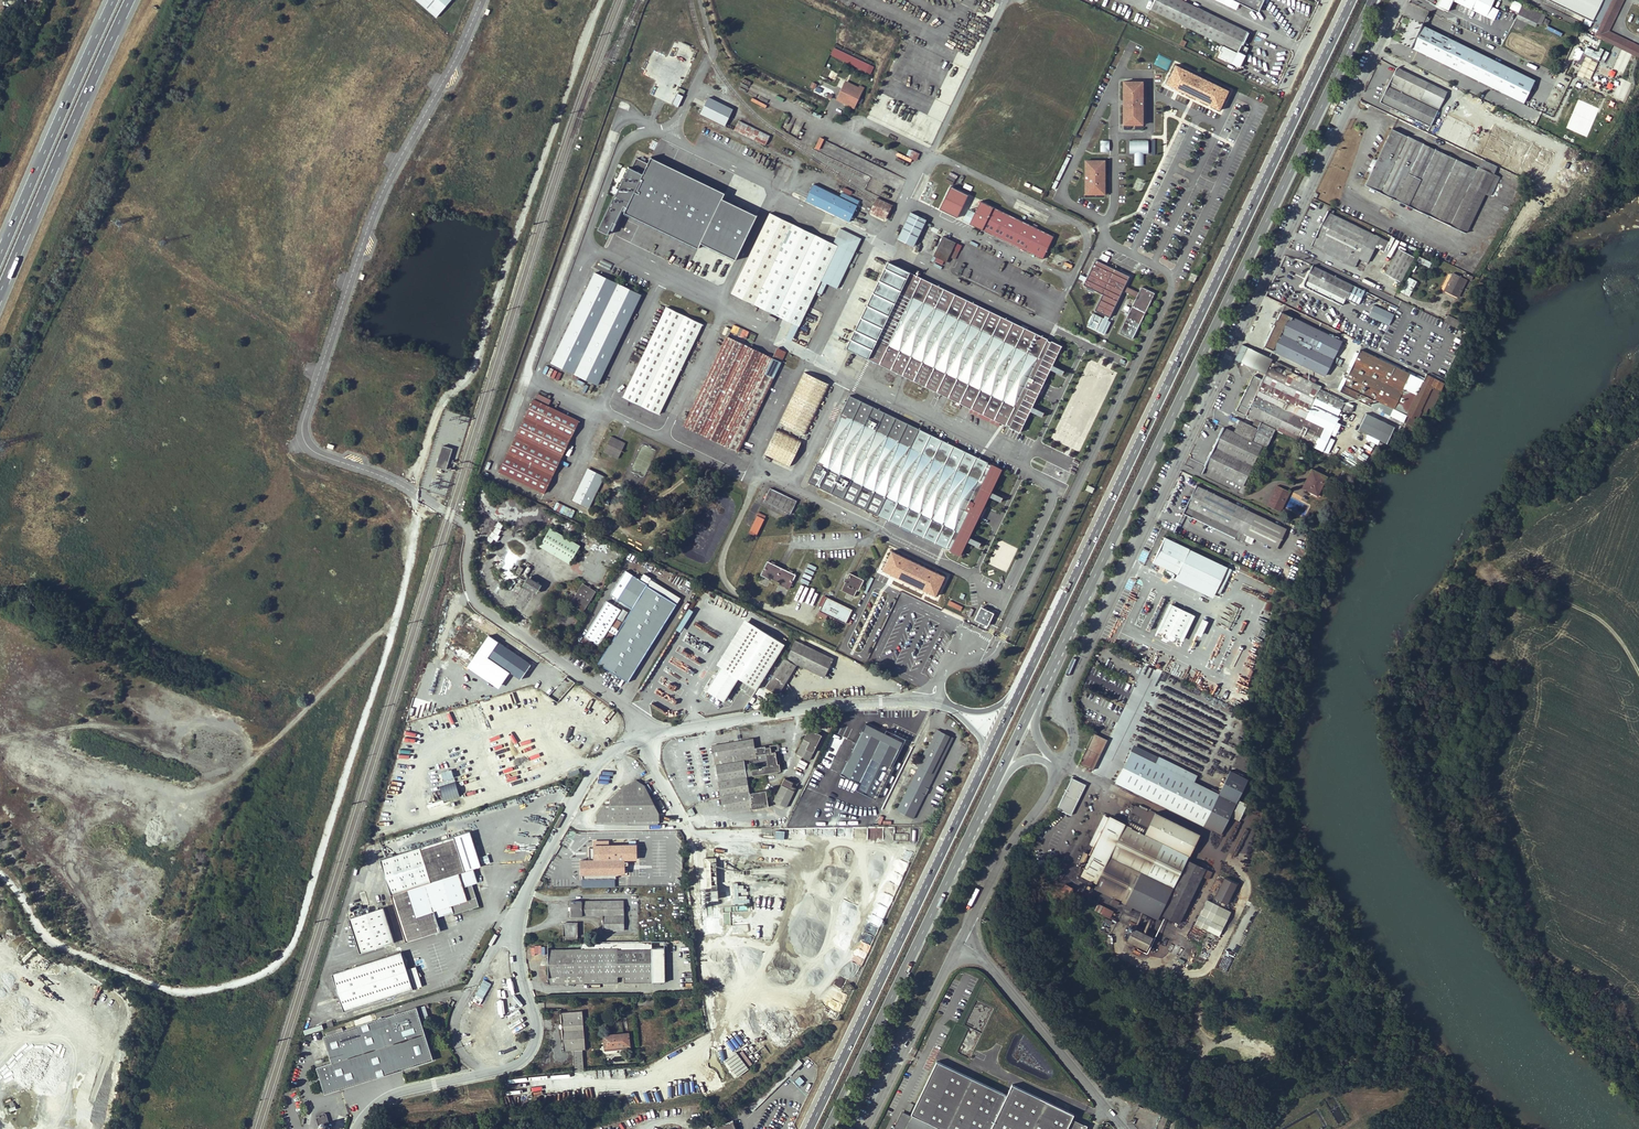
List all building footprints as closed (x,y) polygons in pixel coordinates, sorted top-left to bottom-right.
[(436,18),(451,0),(416,0),(436,18)] [(1248,48),(1241,45),(1247,32),(1181,0),(1155,0),(1150,10),(1188,28),(1238,52),(1237,53),(1221,45),(1219,51),(1221,52),(1219,57),(1239,67),(1243,58),(1248,48)] [(1257,12),(1263,0),(1233,0),(1257,12)] [(1436,7),(1447,12),(1453,1),(1453,0),(1440,0),(1436,7)] [(1453,1),(1471,10),(1494,20),(1499,10),(1491,7),(1477,0),(1453,0),(1453,1)] [(1602,0),(1548,0),(1573,12),(1592,21),(1602,0)] [(1594,36),(1638,58),(1638,49),(1605,33),(1620,0),(1612,0),(1594,36)] [(1605,33),(1638,49),(1638,46),(1609,31),(1624,0),(1620,0),(1605,33)] [(1523,5),(1518,15),(1537,24),(1542,14),(1523,5)] [(1571,17),(1590,26),(1592,21),(1573,12),(1571,17)] [(1540,25),(1541,25),(1542,22),(1547,25),(1549,21),(1544,18),(1545,15),(1542,14),(1537,24),(1540,25)] [(1537,24),(1518,15),(1516,18),(1535,27),(1537,24)] [(1497,62),(1422,25),(1416,36),(1411,47),(1486,84),(1497,62)] [(1592,47),(1597,50),(1601,41),(1585,33),(1579,45),(1590,50),(1590,49),(1592,47)] [(871,65),(834,48),(831,55),(867,72),(871,65)] [(1586,61),(1593,62),(1595,54),(1588,53),(1586,61)] [(1540,83),(1497,62),(1486,84),(1529,105),(1540,83)] [(1229,92),(1176,66),(1166,86),(1220,112),(1229,92)] [(1397,67),(1380,102),(1430,126),(1438,110),(1447,92),(1397,67)] [(1607,80),(1612,83),(1616,75),(1611,72),(1607,80)] [(845,81),(836,100),(854,109),(863,89),(845,81)] [(1142,81),(1121,81),(1121,125),(1142,125),(1142,81)] [(683,96),(677,94),(672,105),(678,108),(683,96)] [(709,97),(700,114),(725,126),(733,109),(709,97)] [(739,121),(734,131),(765,146),(770,136),(739,121)] [(1439,151),(1392,129),(1365,185),(1465,233),(1484,193),(1493,175),(1478,168),(1477,170),(1439,151)] [(814,149),(818,151),(824,139),(820,137),(814,149)] [(1109,141),(1100,141),(1100,152),(1109,152),(1109,141)] [(1143,166),(1143,154),(1148,154),(1148,141),(1129,141),(1129,154),(1134,154),(1134,166),(1143,166)] [(906,156),(916,161),(919,154),(909,149),(906,156)] [(652,157),(648,164),(637,159),(632,169),(629,167),(599,230),(608,234),(610,230),(613,231),(622,211),(699,248),(701,242),(736,259),(758,215),(722,198),(725,192),(652,157)] [(1105,160),(1084,160),(1084,195),(1105,195),(1105,160)] [(946,182),(952,185),(957,176),(950,172),(947,178),(948,178),(946,182)] [(1490,196),(1499,177),(1493,175),(1484,193),(1490,196)] [(814,184),(806,200),(850,222),(858,206),(814,184)] [(968,196),(950,187),(939,209),(957,218),(968,196)] [(875,202),(869,214),(885,222),(893,205),(877,198),(875,202)] [(1053,237),(979,201),(968,224),(1042,259),(1053,237)] [(1368,262),(1380,237),(1333,214),(1334,212),(1330,209),(1328,212),(1327,212),(1311,246),(1354,267),(1359,258),(1368,262)] [(833,244),(770,213),(731,293),(799,327),(821,282),(837,289),(861,238),(841,228),(833,244)] [(909,213),(897,239),(913,246),(925,221),(909,213)] [(942,237),(933,255),(946,262),(955,243),(942,237)] [(1426,263),(1411,256),(1399,280),(1414,288),(1426,263)] [(1129,277),(1094,260),(1082,285),(1102,294),(1087,326),(1104,334),(1110,322),(1107,321),(1117,301),(1129,277)] [(1050,340),(886,262),(844,348),(1019,432),(1061,346),(1050,340)] [(1313,265),(1306,279),(1346,298),(1353,285),(1313,265)] [(642,295),(595,273),(551,363),(598,386),(642,295)] [(1191,273),(1188,280),(1194,283),(1197,276),(1191,273)] [(1459,296),(1467,280),(1454,274),(1446,290),(1459,296)] [(1138,295),(1119,333),(1132,339),(1154,294),(1141,287),(1138,295)] [(1368,316),(1389,325),(1394,314),(1373,305),(1368,316)] [(703,324),(666,307),(623,397),(659,414),(703,324)] [(1325,376),(1342,341),(1282,312),(1277,320),(1276,319),(1274,324),(1275,325),(1265,346),(1325,376)] [(1445,322),(1456,327),(1459,320),(1448,315),(1445,322)] [(782,363),(727,336),(683,426),(738,453),(782,363)] [(1238,353),(1239,353),(1236,359),(1254,368),(1256,365),(1253,363),(1254,361),(1264,366),(1269,358),(1245,346),(1242,345),(1238,353)] [(1391,415),(1398,400),(1410,374),(1360,350),(1340,391),(1391,415)] [(1086,359),(1053,441),(1081,452),(1112,374),(1105,371),(1107,367),(1086,359)] [(1353,405),(1320,389),(1322,386),(1278,366),(1279,364),(1276,363),(1275,364),(1272,362),(1269,367),(1262,379),(1254,375),(1237,410),(1261,422),(1252,440),(1225,427),(1225,428),(1224,428),(1206,466),(1203,474),(1244,493),(1275,429),(1315,448),(1331,414),(1338,417),(1341,410),(1345,412),(1346,410),(1352,412),(1354,408),(1353,405)] [(829,385),(803,373),(780,422),(805,434),(829,385)] [(1414,376),(1410,374),(1398,400),(1400,401),(1410,381),(1412,382),(1414,376)] [(1439,394),(1438,393),(1443,382),(1426,374),(1423,381),(1409,410),(1404,421),(1414,426),(1417,420),(1415,419),(1425,414),(1428,407),(1432,409),(1439,394)] [(1421,380),(1407,409),(1409,410),(1423,381),(1421,380)] [(1003,469),(849,396),(808,483),(961,556),(1003,469)] [(580,421),(533,399),(498,473),(545,495),(580,421)] [(1030,412),(1042,418),(1044,413),(1032,408),(1030,412)] [(1364,409),(1362,413),(1401,431),(1402,428),(1364,409)] [(1332,429),(1338,417),(1331,414),(1315,448),(1323,451),(1334,429),(1332,429)] [(1336,425),(1332,435),(1336,437),(1336,435),(1341,438),(1345,429),(1336,425)] [(802,442),(777,429),(764,455),(790,467),(802,442)] [(625,443),(611,437),(603,452),(618,458),(625,443)] [(642,444),(631,469),(645,475),(656,451),(642,444)] [(446,470),(452,449),(442,446),(435,468),(446,470)] [(604,477),(588,469),(572,501),(589,509),(604,477)] [(1327,477),(1312,470),(1308,476),(1311,478),(1305,489),(1311,492),(1312,490),(1318,493),(1327,477)] [(1084,491),(1091,494),(1094,488),(1087,485),(1084,491)] [(1286,529),(1197,485),(1183,513),(1191,517),(1194,509),(1247,535),(1245,539),(1247,540),(1249,535),(1277,549),(1286,529)] [(1268,505),(1278,510),(1287,491),(1277,486),(1268,505)] [(797,501),(770,489),(764,502),(791,514),(797,501)] [(1290,492),(1287,491),(1278,510),(1281,511),(1290,492)] [(553,499),(550,506),(565,514),(568,507),(553,499)] [(1194,509),(1191,517),(1235,538),(1232,545),(1240,549),(1245,539),(1247,535),(1194,509)] [(766,517),(758,513),(748,533),(756,537),(766,517)] [(492,545),(494,540),(496,541),(503,524),(496,521),(487,544),(492,545)] [(570,564),(581,546),(550,528),(539,546),(570,564)] [(1190,549),(1165,538),(1153,563),(1178,574),(1190,549)] [(969,539),(967,544),(979,548),(981,543),(969,539)] [(1137,558),(1143,563),(1150,554),(1145,549),(1137,558)] [(1232,569),(1190,549),(1178,574),(1220,594),(1232,569)] [(1002,569),(1006,571),(1012,558),(994,551),(989,564),(1002,569)] [(945,577),(893,552),(884,570),(937,594),(945,577)] [(796,575),(767,562),(761,575),(789,589),(796,575)] [(508,575),(511,571),(501,565),(500,565),(496,563),(494,565),(499,568),(498,569),(508,575)] [(512,576),(517,579),(524,569),(519,566),(512,576)] [(633,575),(627,571),(623,577),(629,581),(633,575)] [(864,581),(850,574),(841,591),(854,597),(857,591),(858,591),(864,581)] [(598,663),(628,682),(677,604),(647,585),(648,584),(633,575),(629,581),(623,577),(612,596),(633,609),(618,632),(610,627),(620,611),(606,602),(584,637),(598,646),(608,630),(616,635),(598,663)] [(537,594),(542,585),(528,576),(522,586),(537,594)] [(570,604),(583,612),(596,591),(582,584),(570,604)] [(852,610),(826,598),(819,612),(846,624),(852,610)] [(961,611),(963,606),(950,599),(947,605),(961,611)] [(1169,604),(1157,631),(1183,642),(1195,615),(1169,604)] [(994,614),(981,607),(975,621),(988,627),(994,614)] [(681,633),(692,611),(688,609),(677,631),(681,633)] [(895,660),(904,664),(923,624),(914,620),(895,660)] [(1203,637),(1207,621),(1201,620),(1197,636),(1203,637)] [(771,639),(748,625),(744,631),(736,626),(731,633),(740,638),(727,658),(725,662),(704,696),(713,702),(717,695),(726,701),(739,679),(757,690),(785,643),(773,636),(771,639)] [(531,664),(497,641),(486,657),(515,676),(514,677),(520,681),(531,664)] [(798,664),(824,677),(833,659),(796,641),(787,659),(784,658),(766,687),(778,695),(798,664)] [(850,786),(878,730),(866,724),(862,730),(850,724),(846,732),(843,731),(840,737),(843,738),(828,768),(830,769),(827,776),(834,779),(837,772),(841,774),(838,780),(850,786)] [(809,760),(820,739),(816,737),(818,733),(809,729),(806,735),(808,736),(807,740),(804,739),(797,754),(809,760)] [(903,742),(902,741),(878,730),(850,786),(862,792),(865,786),(878,792),(889,770),(899,774),(901,771),(891,767),(892,763),(897,765),(901,757),(896,755),(903,742)] [(906,791),(897,810),(914,818),(953,738),(937,730),(927,748),(926,747),(925,750),(923,749),(917,760),(920,761),(917,766),(918,767),(916,771),(913,777),(901,771),(899,774),(910,779),(910,778),(912,779),(906,791)] [(1094,733),(1080,763),(1093,770),(1108,740),(1094,733)] [(760,792),(749,794),(747,777),(780,771),(779,764),(778,764),(776,752),(772,752),(771,752),(770,747),(764,748),(764,746),(755,748),(753,739),(712,745),(722,805),(729,811),(752,807),(752,809),(763,807),(763,804),(767,803),(766,793),(760,794),(760,792)] [(778,744),(764,746),(764,748),(770,747),(771,752),(772,752),(776,752),(778,764),(779,764),(781,763),(778,744)] [(687,749),(672,751),(673,759),(688,756),(687,749)] [(1132,751),(1116,782),(1203,825),(1214,802),(1219,804),(1223,796),(1182,775),(1184,770),(1159,757),(1156,763),(1132,751)] [(797,767),(805,770),(807,763),(800,760),(797,767)] [(793,783),(785,778),(774,801),(786,807),(796,788),(792,786),(793,783)] [(910,779),(904,790),(906,791),(912,779),(910,778),(910,779)] [(1072,778),(1058,808),(1071,815),(1086,784),(1072,778)] [(659,813),(649,795),(645,786),(644,785),(624,786),(610,799),(610,805),(603,805),(596,814),(597,824),(635,823),(659,822),(659,813)] [(877,800),(873,807),(881,811),(884,804),(877,800)] [(835,801),(832,807),(839,810),(842,804),(835,801)] [(1145,818),(1132,812),(1095,887),(1157,918),(1160,913),(1179,922),(1206,868),(1186,859),(1195,842),(1151,821),(1153,817),(1147,814),(1145,818)] [(784,840),(785,832),(776,831),(776,840),(784,840)] [(431,880),(480,865),(471,832),(421,848),(431,880)] [(623,859),(637,859),(636,844),(608,845),(608,841),(594,841),(595,859),(581,860),(581,874),(616,873),(623,873),(623,859)] [(717,903),(717,858),(705,858),(706,903),(717,903)] [(432,882),(392,895),(407,941),(439,931),(435,918),(453,912),(454,914),(479,906),(472,884),(478,882),(473,869),(481,867),(480,865),(431,880),(432,882)] [(1215,899),(1229,905),(1237,885),(1224,879),(1215,899)] [(738,894),(746,894),(745,884),(732,885),(733,904),(748,904),(748,896),(738,896),(738,894)] [(1065,885),(1061,893),(1067,895),(1071,888),(1065,885)] [(571,901),(571,916),(603,916),(603,930),(624,930),(623,900),(571,901)] [(1219,906),(1207,931),(1220,937),(1231,912),(1219,906)] [(349,919),(359,954),(393,944),(384,909),(349,919)] [(577,936),(577,927),(575,927),(575,923),(563,923),(563,941),(577,940),(577,936)] [(1130,924),(1123,936),(1141,946),(1148,934),(1130,924)] [(617,942),(618,977),(625,977),(625,983),(656,982),(655,949),(643,950),(643,941),(617,942)] [(617,942),(572,942),(572,949),(539,950),(540,984),(564,983),(565,985),(567,985),(569,983),(618,982),(618,977),(617,942)] [(402,955),(333,978),(345,1014),(423,988),(416,968),(407,971),(402,955)] [(838,975),(833,983),(840,989),(846,981),(838,975)] [(321,1083),(325,1094),(341,1089),(401,1070),(418,1064),(433,1060),(417,1007),(324,1037),(332,1062),(316,1067),(319,1076),(321,1083)] [(574,1049),(574,1053),(583,1052),(582,1049),(585,1048),(582,1010),(561,1012),(564,1050),(574,1049)] [(322,1024),(304,1030),(306,1035),(309,1034),(322,1030),(324,1029),(322,1024)] [(604,1035),(605,1047),(612,1047),(612,1046),(622,1045),(623,1046),(630,1045),(629,1033),(604,1035)] [(583,1052),(574,1053),(575,1071),(584,1070),(583,1052)] [(735,1052),(723,1063),(736,1078),(748,1068),(735,1052)] [(1074,1114),(1012,1084),(1007,1095),(937,1061),(904,1128),(1067,1128),(1074,1114)] [(753,1111),(758,1106),(753,1101),(748,1106),(753,1111)] [(319,1114),(320,1116),(316,1118),(318,1125),(320,1124),(321,1126),(320,1128),(327,1128),(327,1127),(327,1126),(326,1126),(325,1125),(325,1124),(329,1122),(327,1114),(324,1113),(319,1114)]
